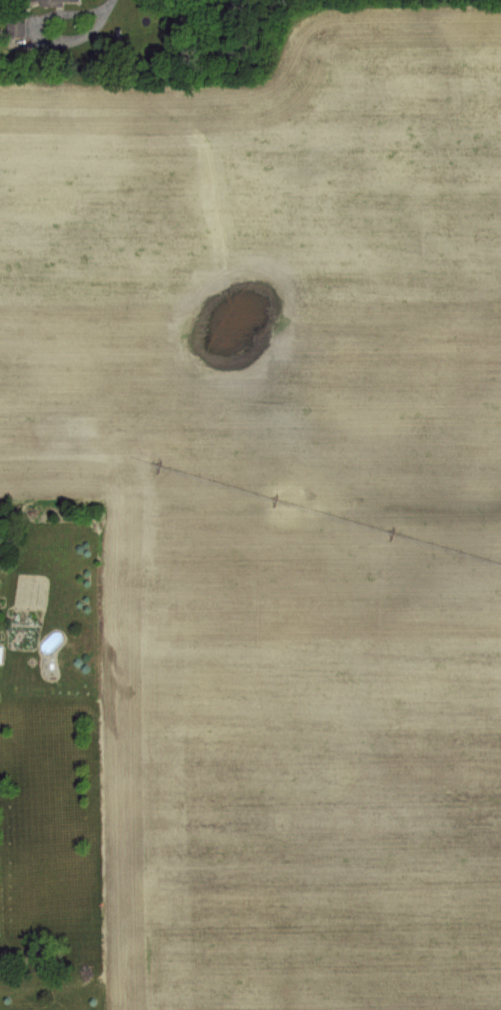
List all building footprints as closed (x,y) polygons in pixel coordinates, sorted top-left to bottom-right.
[(9,10),(26,11),(25,35),(8,34),(9,10)]
